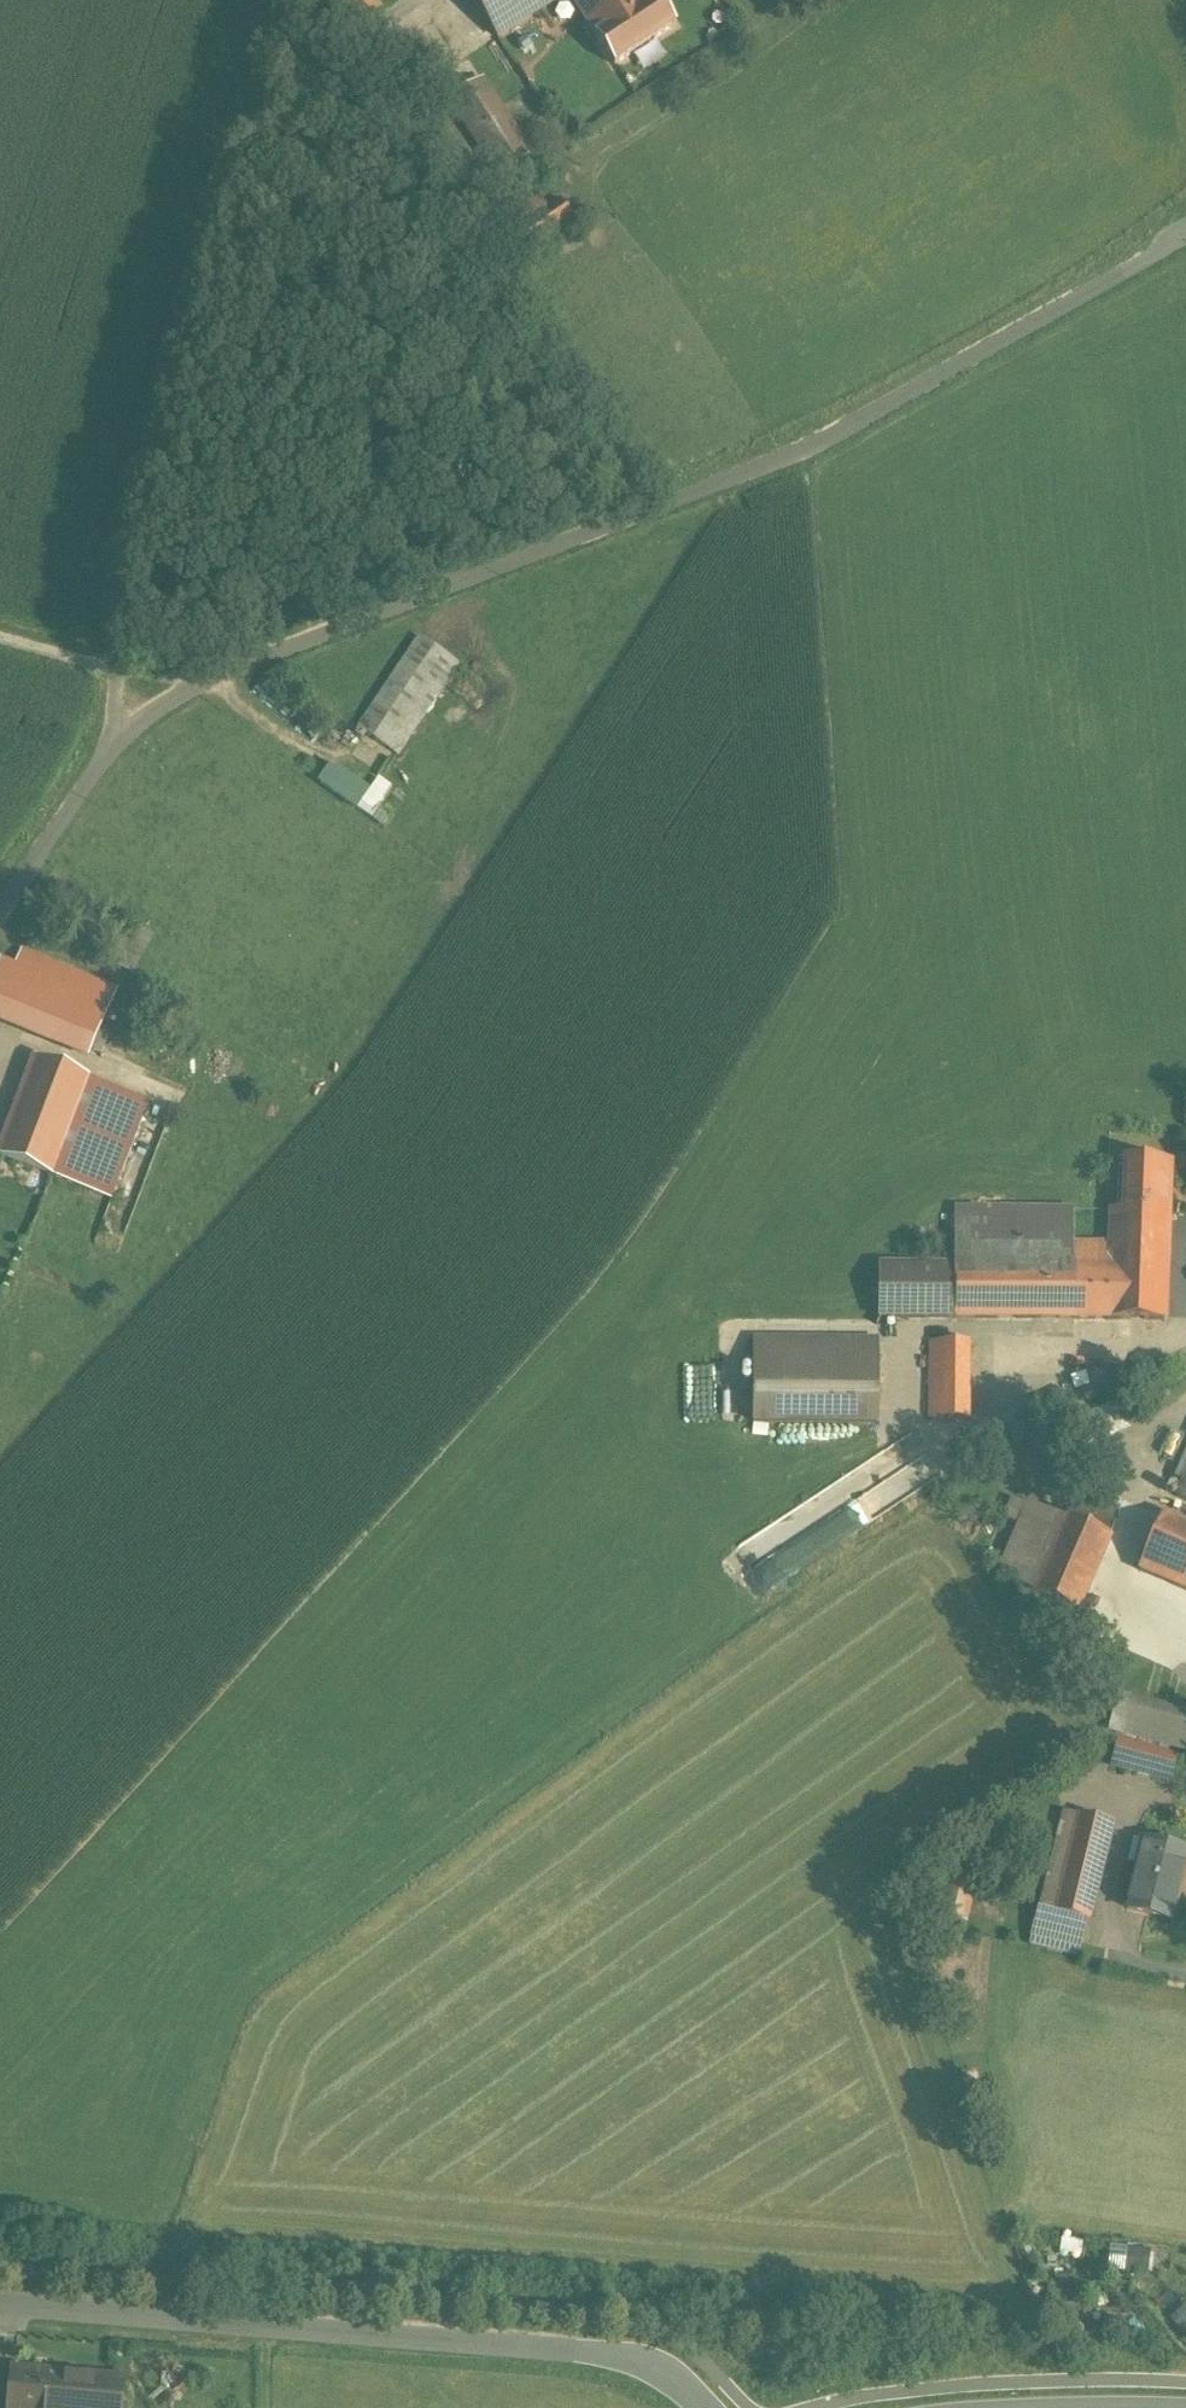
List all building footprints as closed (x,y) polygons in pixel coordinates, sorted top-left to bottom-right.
[(498,38),(557,0),(472,0),(498,38)] [(643,0),(572,0),(595,36),(645,3),(643,0)] [(595,36),(615,66),(676,26),(659,0),(650,0),(645,3),(595,36)] [(483,80),(450,101),(499,176),(532,154),(483,80)] [(561,200),(513,231),(526,251),(574,220),(561,200)] [(430,683),(404,665),(360,729),(386,747),(430,683)] [(0,962),(0,1020),(89,1055),(109,1005),(0,962)] [(35,1059),(7,1133),(0,1152),(0,1157),(52,1177),(85,1190),(122,1092),(35,1059)] [(1171,1161),(1126,1160),(1123,1211),(1169,1212),(1171,1161)] [(1110,1245),(1074,1245),(1074,1210),(955,1209),(954,1267),(879,1267),(879,1317),(1074,1318),(1074,1319),(1166,1320),(1170,1213),(1169,1212),(1123,1211),(1111,1211),(1110,1245)] [(878,1340),(754,1339),(754,1423),(878,1424),(878,1340)] [(970,1342),(931,1342),(931,1419),(969,1419),(970,1342)] [(1064,1390),(1003,1419),(1015,1444),(1076,1415),(1064,1390)] [(1179,1478),(1185,1481),(1178,1498),(1185,1501),(1185,1461),(1179,1478)] [(1120,1515),(1075,1496),(1066,1518),(1110,1537),(1120,1515)] [(1066,1518),(1030,1502),(998,1576),(1078,1611),(1110,1537),(1066,1518)] [(1164,1513),(1139,1570),(1185,1591),(1185,1522),(1164,1513)] [(1118,1694),(1108,1735),(1185,1755),(1185,1712),(1118,1694)] [(1176,1758),(1119,1743),(1113,1766),(1170,1781),(1176,1758)] [(1113,1813),(1068,1803),(1036,1934),(1081,1944),(1113,1813)] [(1128,1910),(1170,1920),(1181,1877),(1182,1878),(1185,1862),(1185,1852),(1145,1842),(1128,1910)] [(977,1883),(935,1874),(926,1918),(968,1927),(977,1883)] [(15,2370),(11,2407),(120,2407),(122,2380),(15,2370)]
